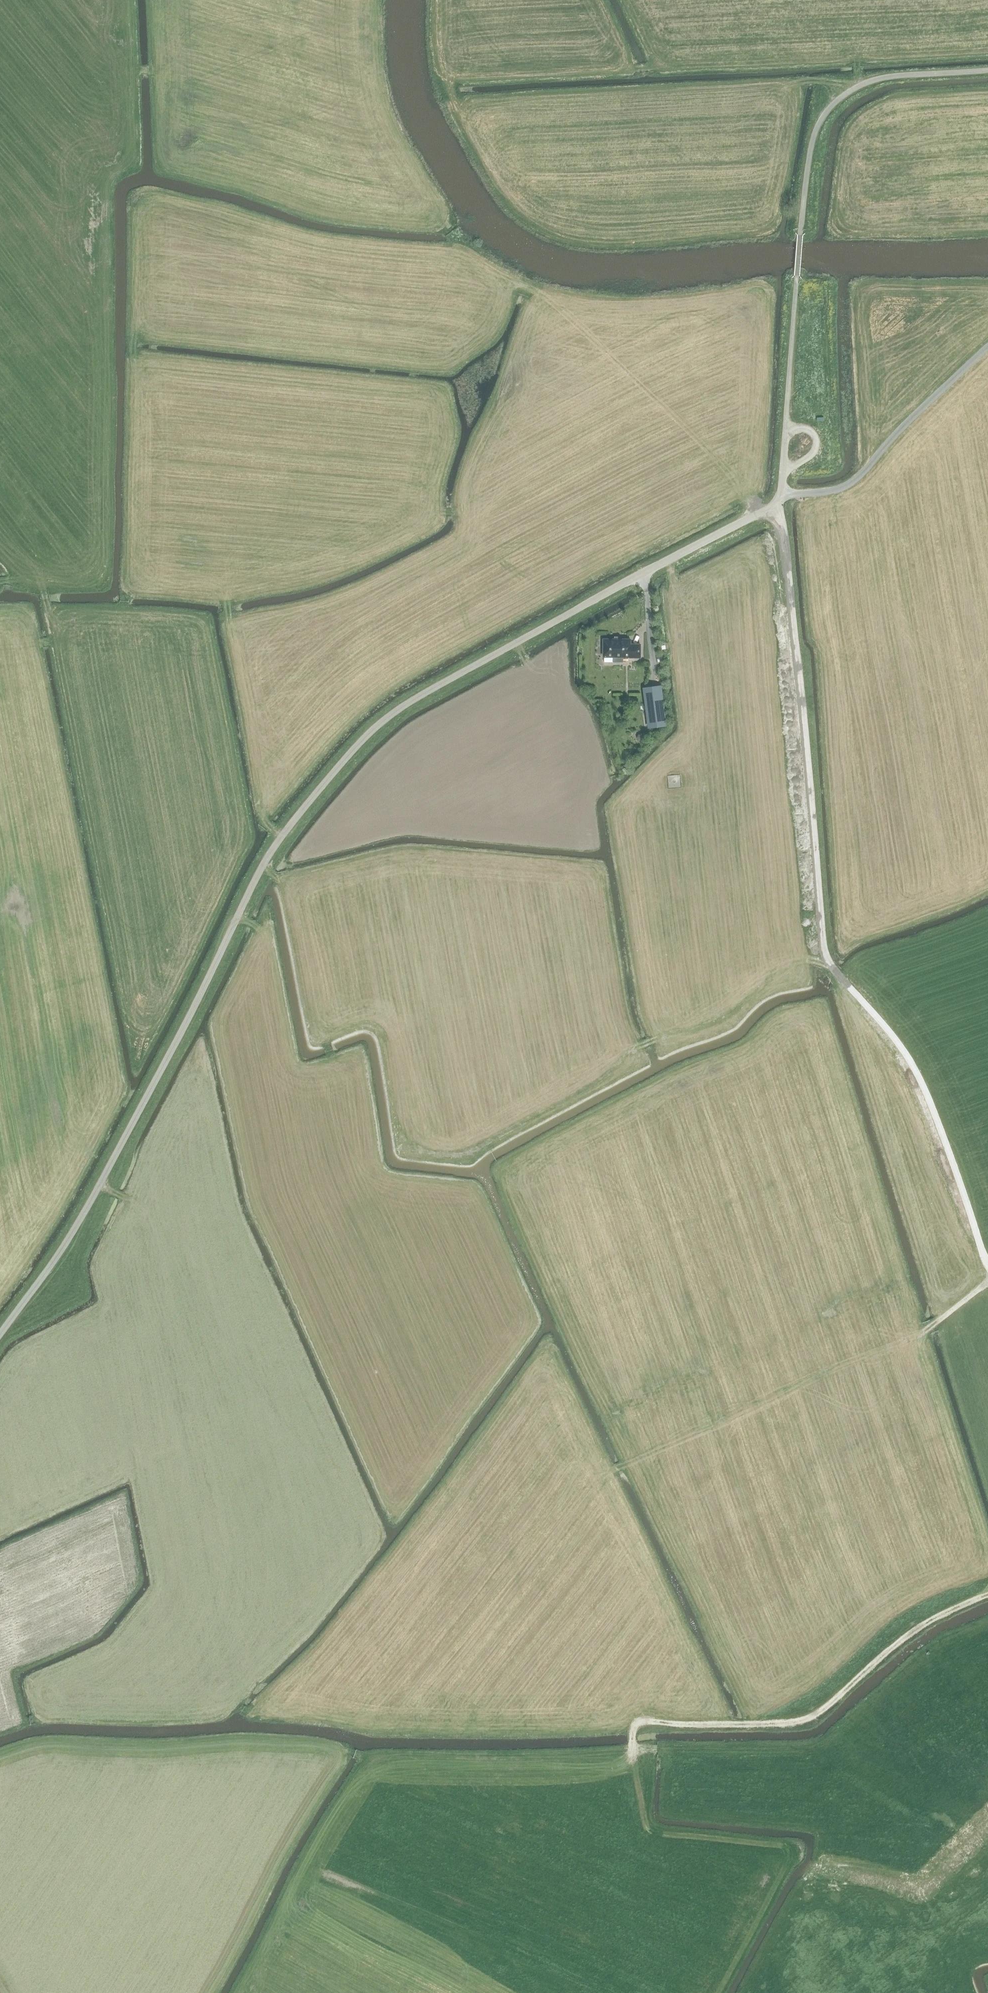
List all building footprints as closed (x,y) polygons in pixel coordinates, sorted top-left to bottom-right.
[(604,654),(613,655),(613,662),(623,662),(623,657),(629,657),(629,658),(640,658),(641,645),(631,644),(631,639),(604,639),(604,654)] [(662,685),(646,687),(651,728),(667,726),(662,685)]
